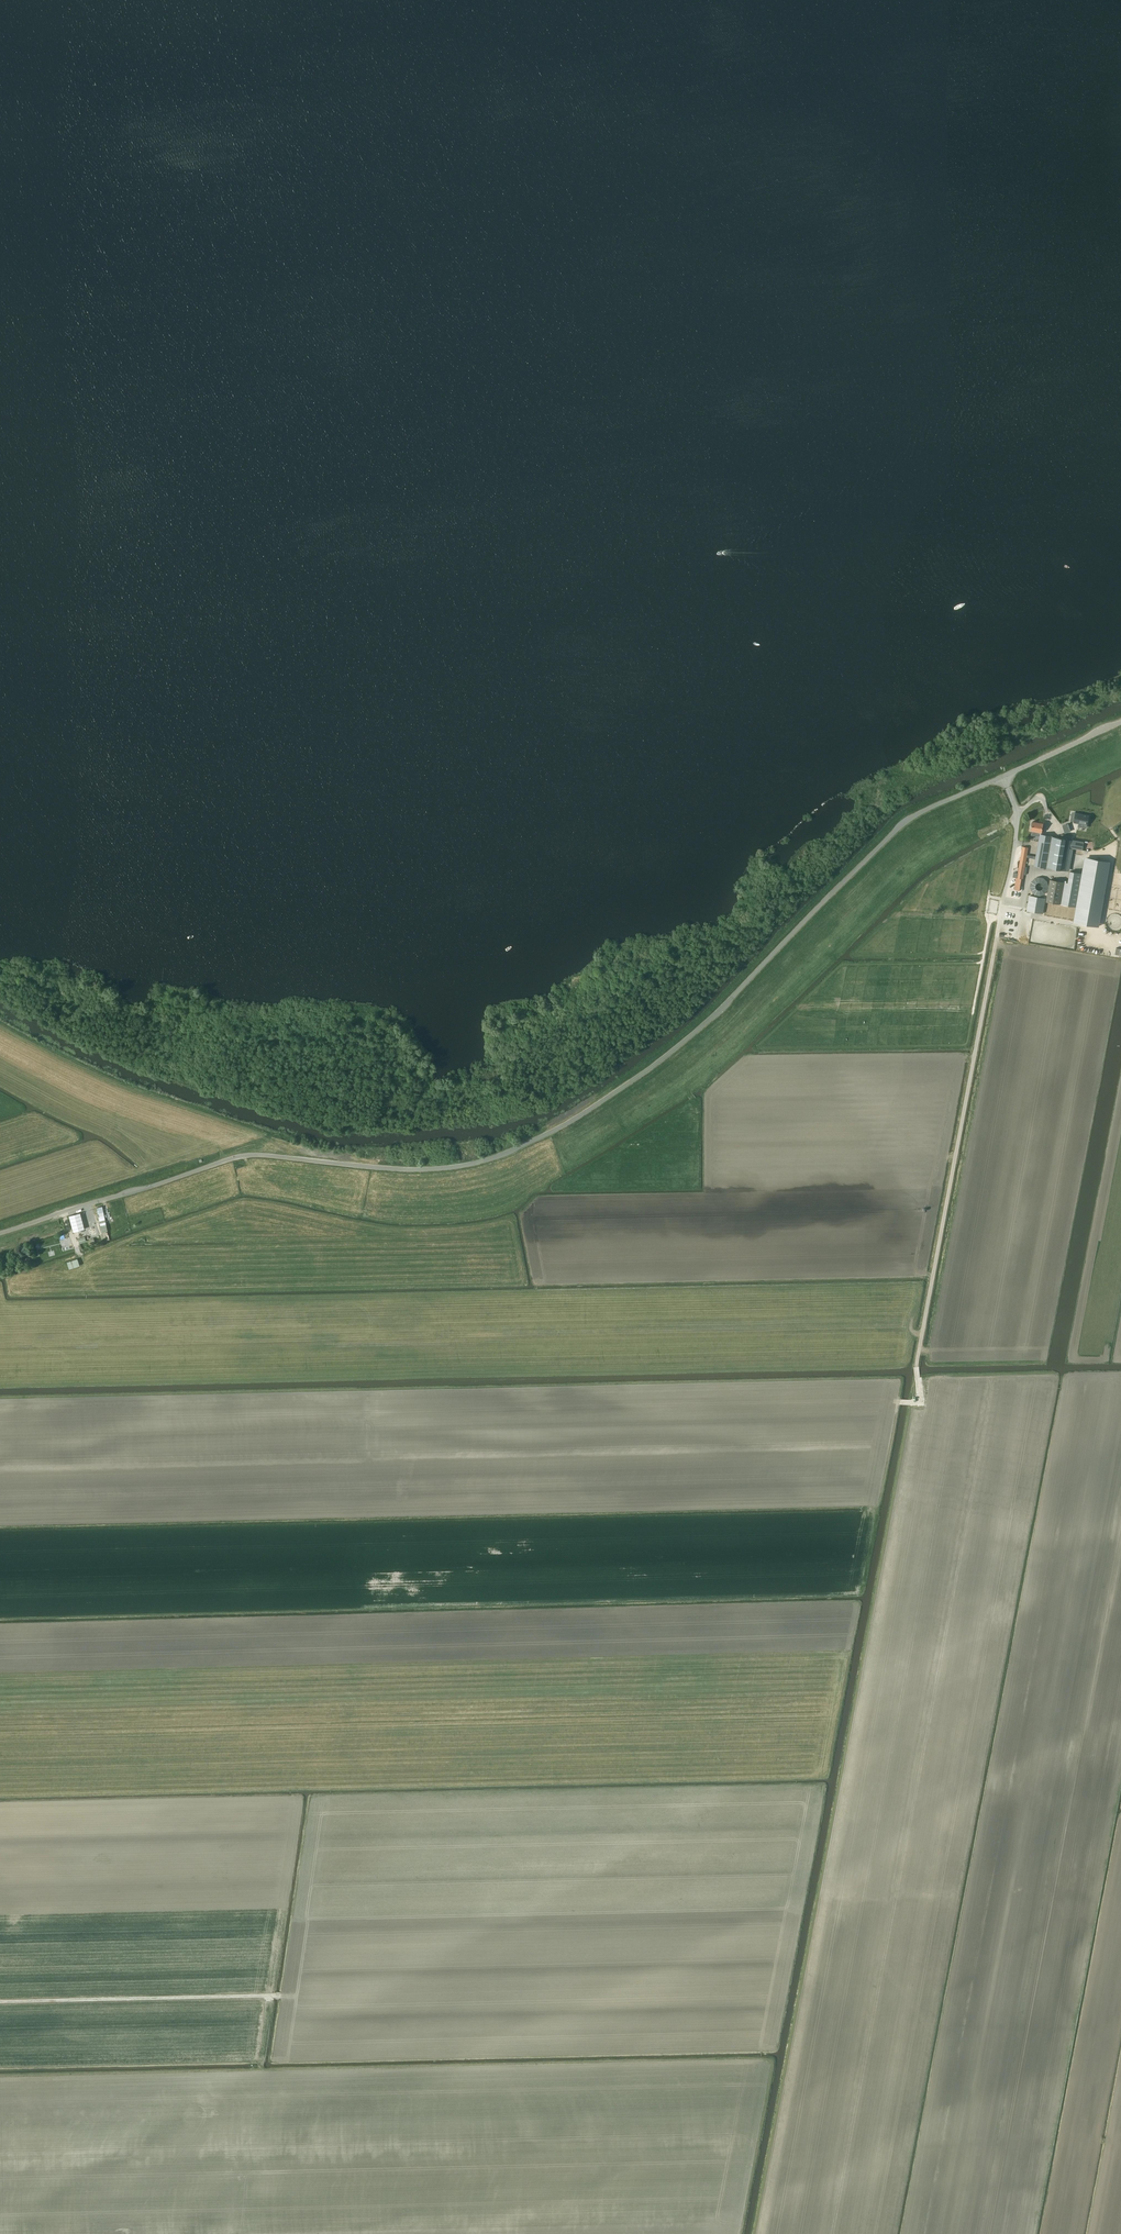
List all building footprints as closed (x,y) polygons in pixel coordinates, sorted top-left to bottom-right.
[(1074,822),(1087,824),(1089,815),(1075,813),(1074,822)] [(1033,821),(1033,822),(1031,830),(1038,831),(1038,833),(1040,834),(1034,865),(1047,867),(1066,870),(1069,848),(1071,839),(1052,836),(1052,835),(1043,834),(1044,829),(1042,829),(1043,823),(1033,821)] [(1071,839),(1069,848),(1083,850),(1084,841),(1071,839)] [(1022,878),(1023,878),(1028,847),(1022,846),(1017,877),(1016,877),(1014,889),(1020,890),(1022,878)] [(1087,857),(1076,922),(1099,926),(1110,861),(1087,857)] [(1050,879),(1047,901),(1076,906),(1082,873),(1076,872),(1070,871),(1068,882),(1050,879)] [(1030,895),(1027,911),(1043,913),(1045,898),(1030,895)] [(102,1206),(97,1208),(103,1234),(99,1235),(101,1240),(103,1240),(103,1241),(103,1242),(104,1241),(108,1240),(111,1240),(111,1239),(110,1239),(109,1235),(108,1231),(109,1231),(107,1224),(110,1224),(109,1221),(110,1221),(109,1218),(108,1219),(107,1217),(105,1217),(102,1206)] [(80,1213),(70,1216),(74,1232),(85,1229),(80,1213)] [(95,1229),(84,1232),(86,1237),(92,1236),(92,1237),(97,1235),(95,1229)] [(84,1232),(77,1235),(80,1243),(87,1241),(86,1237),(84,1232)] [(90,1241),(81,1244),(83,1249),(83,1250),(84,1249),(90,1247),(89,1245),(96,1242),(94,1238),(89,1239),(90,1241)] [(69,1268),(79,1266),(78,1259),(68,1261),(69,1268)]
